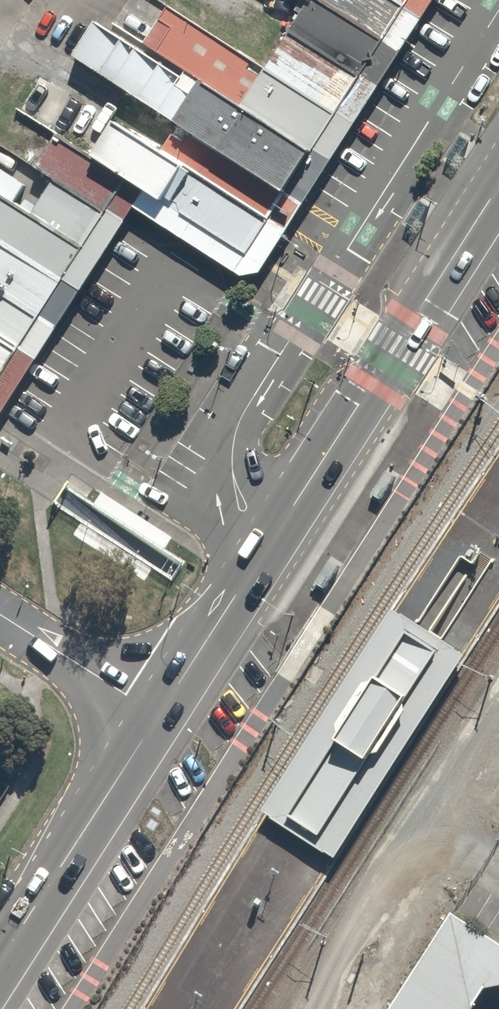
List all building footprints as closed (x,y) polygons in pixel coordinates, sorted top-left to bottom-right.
[(284,148),(309,111),(236,64),(138,0),(137,0),(113,36),(284,148)] [(333,75),(354,43),(288,0),(278,0),(260,28),(333,75)] [(354,43),(377,8),(366,0),(288,0),(354,43)] [(77,13),(50,53),(258,189),(284,148),(113,36),(77,13)] [(236,64),(309,111),(333,75),(260,28),(236,64)] [(118,120),(95,155),(147,189),(166,200),(188,164),(118,120)] [(109,209),(128,220),(136,207),(147,189),(95,155),(59,133),(36,168),(54,179),(107,212),(109,209)] [(288,230),(188,164),(166,200),(147,189),(136,207),(243,275),(263,272),(288,230)] [(83,290),(103,259),(34,213),(16,201),(26,185),(2,169),(0,172),(0,235),(83,290)] [(34,213),(103,259),(128,220),(109,209),(107,212),(54,179),(34,213)] [(39,360),(83,290),(0,235),(0,335),(39,360)] [(2,415),(39,360),(0,335),(0,413),(2,415)] [(335,865),(462,665),(393,622),(269,822),(335,865)] [(406,643),(378,688),(408,707),(437,661),(406,643)] [(368,769),(408,707),(378,688),(339,751),(368,769)] [(368,769),(339,751),(292,825),(321,844),(368,769)] [(432,925),(378,1008),(498,1008),(498,968),(432,925)]
